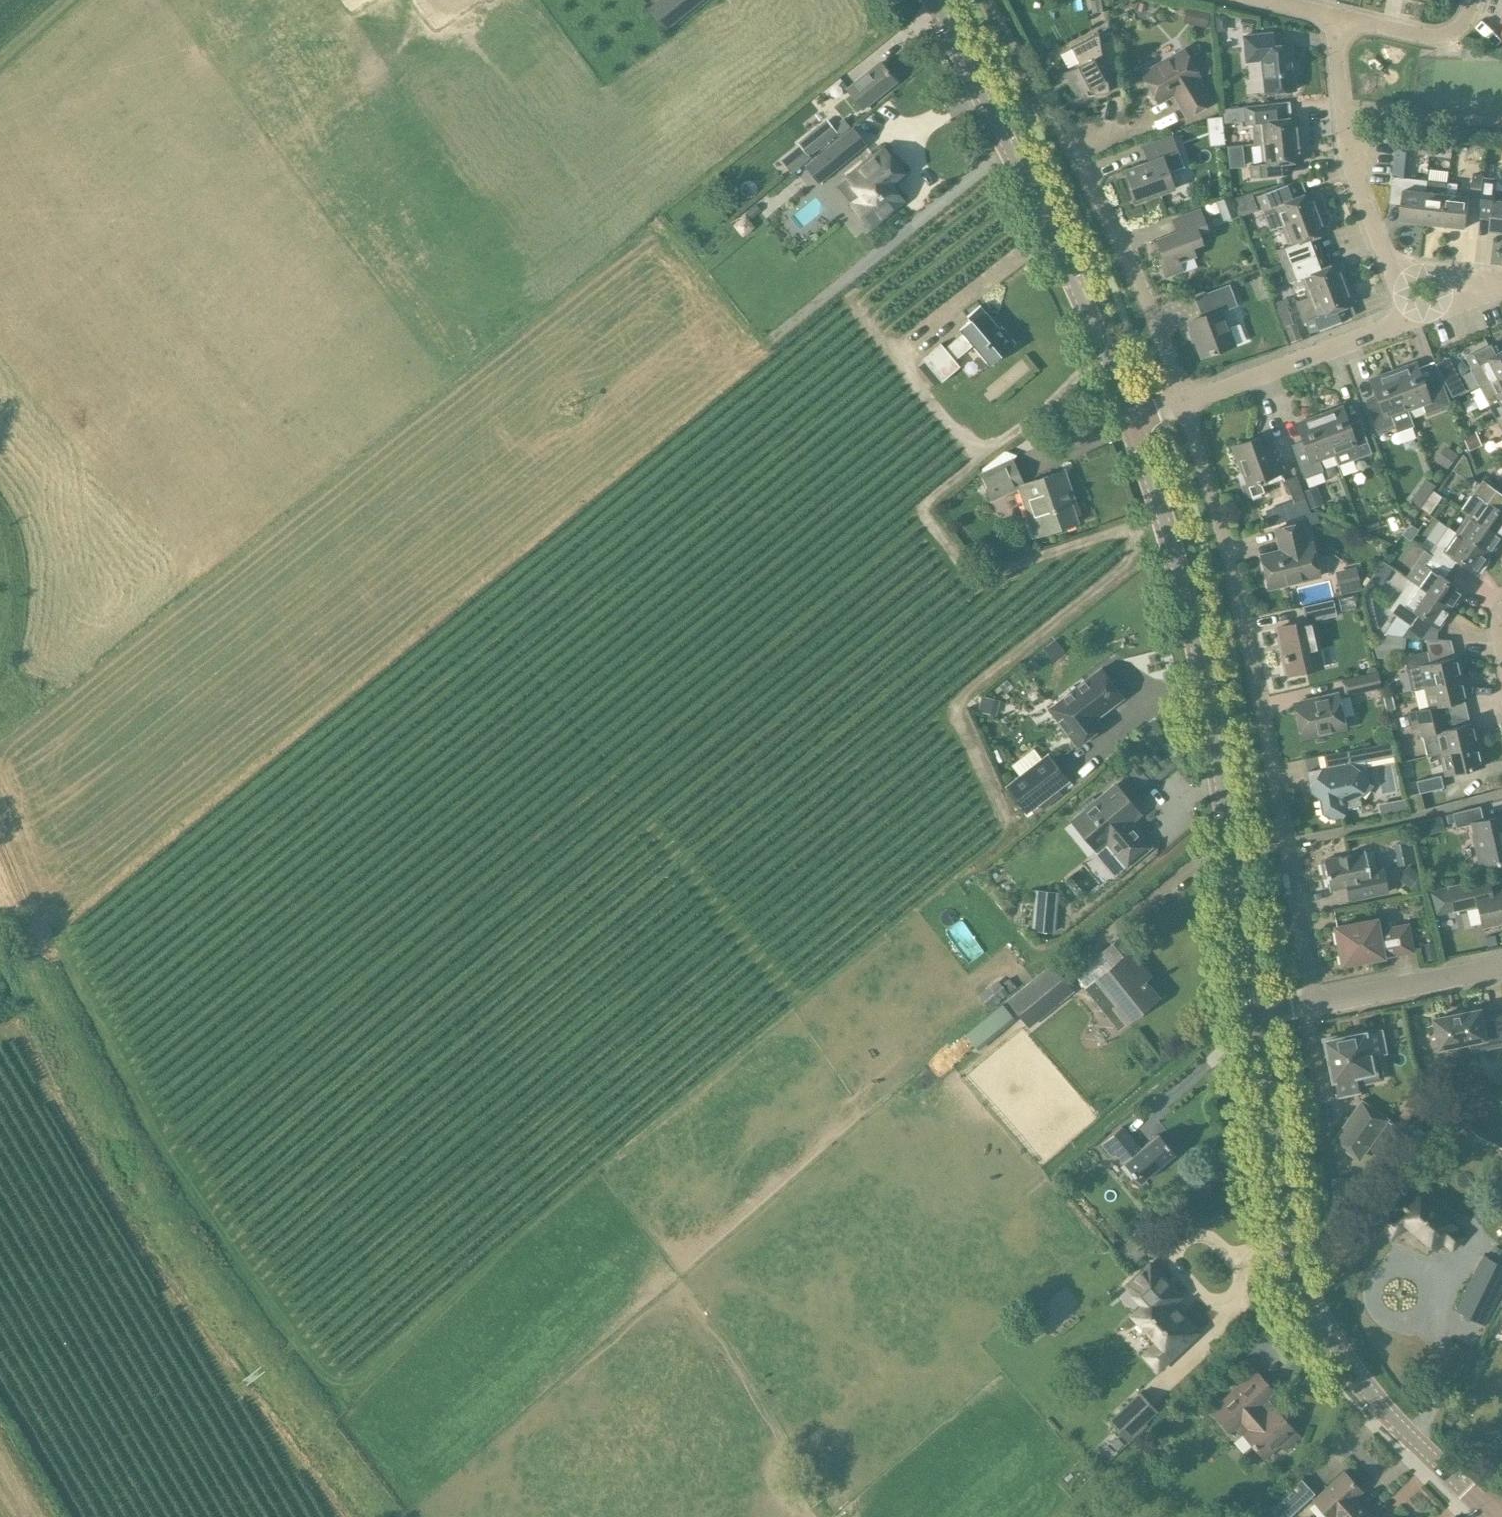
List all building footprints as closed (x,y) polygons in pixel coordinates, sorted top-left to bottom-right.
[(650,9),(666,28),(700,0),(662,0),(650,9)] [(1109,10),(1107,0),(1092,0),(1091,0),(1093,12),(1109,10)] [(1118,63),(1113,30),(1111,19),(1107,20),(1108,31),(1099,32),(1071,47),(1080,64),(1066,71),(1077,94),(1086,89),(1088,94),(1110,91),(1107,78),(1110,77),(1104,65),(1118,63)] [(1265,92),(1296,89),(1291,44),(1274,46),(1272,32),(1244,35),(1246,61),(1262,59),(1265,92)] [(1142,73),(1151,87),(1148,91),(1153,99),(1157,98),(1159,102),(1173,93),(1187,116),(1212,101),(1199,79),(1201,78),(1184,48),(1142,73)] [(863,108),(896,81),(881,62),(848,89),(851,93),(844,98),(853,109),(860,104),(863,108)] [(1246,124),(1259,123),(1261,143),(1301,138),(1298,117),(1291,117),(1290,101),(1244,106),(1245,120),(1246,124)] [(1244,106),(1224,108),(1226,122),(1245,120),(1244,106)] [(1226,142),(1222,116),(1209,118),(1212,144),(1226,142)] [(827,119),(798,143),(809,157),(838,133),(827,119)] [(840,135),(850,126),(844,119),(834,127),(838,133),(840,135)] [(806,166),(819,182),(865,144),(853,128),(806,166)] [(1142,145),(1148,161),(1124,169),(1135,199),(1159,191),(1160,194),(1176,188),(1170,173),(1185,167),(1173,134),(1142,145)] [(1301,138),(1261,143),(1263,164),(1252,165),(1254,176),(1282,173),(1281,162),(1303,160),(1301,138)] [(1409,144),(1397,142),(1397,146),(1395,164),(1393,176),(1405,177),(1409,144)] [(1420,144),(1419,153),(1420,153),(1430,154),(1431,145),(1421,144),(1420,144)] [(1431,145),(1430,154),(1441,156),(1442,146),(1431,145)] [(788,156),(797,167),(809,157),(800,146),(788,156)] [(1242,146),(1228,147),(1230,167),(1244,166),(1242,146)] [(851,203),(870,227),(903,201),(889,183),(903,172),(884,148),(847,178),(861,195),(851,203)] [(1401,220),(1423,222),(1428,180),(1405,177),(1393,176),(1391,202),(1403,204),(1401,220)] [(1480,217),(1492,218),(1490,230),(1501,231),(1501,190),(1497,190),(1497,182),(1498,180),(1486,178),(1484,178),(1482,203),(1480,217)] [(1449,182),(1428,180),(1423,222),(1444,224),(1449,182)] [(1467,227),(1470,196),(1457,195),(1458,183),(1449,182),(1444,224),(1467,227)] [(1472,182),(1471,191),(1483,192),(1484,183),(1472,182)] [(1253,212),(1253,187),(1232,188),(1232,199),(1239,199),(1239,212),(1253,212)] [(1259,199),(1263,210),(1270,230),(1283,225),(1320,211),(1312,191),(1290,199),(1286,189),(1259,199)] [(1230,196),(1217,201),(1224,220),(1237,215),(1230,196)] [(1192,246),(1211,238),(1200,209),(1173,219),(1178,231),(1157,239),(1161,250),(1157,252),(1166,275),(1182,269),(1179,260),(1195,255),(1192,246)] [(1284,265),(1311,255),(1305,240),(1328,231),(1320,211),(1283,225),(1290,245),(1278,249),(1284,265)] [(1311,255),(1284,265),(1290,281),(1303,277),(1310,296),(1347,282),(1339,262),(1317,270),(1311,255)] [(1347,282),(1310,296),(1317,315),(1304,320),(1309,332),(1336,322),(1332,311),(1354,302),(1347,282)] [(1202,316),(1189,321),(1202,356),(1234,344),(1246,339),(1247,336),(1245,331),(1243,330),(1240,322),(1228,327),(1222,311),(1238,305),(1230,284),(1195,297),(1202,316)] [(960,329),(963,333),(945,347),(941,342),(922,358),(925,361),(919,366),(935,384),(940,379),(942,381),(960,366),(955,359),(973,345),(990,365),(1001,355),(1016,342),(1002,325),(999,327),(981,305),(968,316),(971,320),(960,329)] [(1489,381),(1501,375),(1501,350),(1501,351),(1495,340),(1465,356),(1471,368),(1480,363),(1489,381)] [(1448,358),(1436,364),(1442,375),(1453,369),(1448,358)] [(1441,379),(1425,385),(1416,361),(1393,370),(1408,410),(1423,404),(1427,417),(1452,407),(1441,379)] [(1414,425),(1408,410),(1393,370),(1370,378),(1376,396),(1366,400),(1378,434),(1396,428),(1397,431),(1414,425)] [(1489,381),(1479,386),(1497,419),(1501,416),(1501,375),(1489,381)] [(1359,419),(1349,423),(1342,406),(1320,414),(1334,454),(1339,467),(1354,460),(1372,454),(1359,419)] [(1323,470),(1319,460),(1334,454),(1320,414),(1296,423),(1303,440),(1292,444),(1304,477),(1323,470)] [(1261,446),(1257,437),(1233,446),(1243,473),(1238,475),(1247,498),(1264,491),(1260,480),(1283,471),(1273,442),(1261,446)] [(1434,459),(1448,469),(1458,453),(1445,444),(1434,459)] [(1016,458),(978,471),(991,501),(1019,488),(1029,517),(1027,518),(1033,537),(1078,522),(1060,471),(1025,484),(1016,458)] [(1305,498),(1296,475),(1286,478),(1294,502),(1305,498)] [(1462,510),(1469,515),(1501,538),(1501,537),(1501,512),(1494,506),(1501,497),(1481,483),(1474,493),(1462,510)] [(1442,496),(1433,490),(1425,500),(1420,507),(1429,513),(1442,496)] [(1420,507),(1425,500),(1415,493),(1410,500),(1420,507)] [(1456,532),(1489,555),(1501,538),(1469,515),(1456,532)] [(1303,522),(1275,528),(1280,550),(1261,555),(1269,588),(1320,576),(1312,542),(1308,543),(1303,522)] [(1437,544),(1430,554),(1450,568),(1457,559),(1477,573),(1478,571),(1481,573),(1490,560),(1487,558),(1489,555),(1456,532),(1449,527),(1437,544)] [(1424,550),(1406,577),(1409,579),(1419,585),(1418,586),(1423,590),(1451,609),(1463,592),(1443,578),(1450,568),(1430,554),(1424,550)] [(1384,561),(1373,575),(1380,580),(1391,566),(1384,561)] [(1359,582),(1356,568),(1341,572),(1344,585),(1359,582)] [(1411,625),(1419,614),(1438,627),(1451,609),(1418,586),(1419,585),(1409,579),(1388,609),(1411,625)] [(1289,674),(1322,666),(1312,620),(1337,615),(1333,599),(1303,606),(1306,621),(1278,627),(1289,674)] [(1374,648),(1391,650),(1392,636),(1376,635),(1374,648)] [(1411,689),(1424,686),(1463,677),(1458,656),(1431,662),(1428,650),(1403,656),(1411,689)] [(1049,709),(1077,746),(1102,727),(1095,719),(1123,698),(1121,695),(1124,692),(1114,680),(1111,683),(1101,669),(1049,709)] [(1378,670),(1341,678),(1345,695),(1381,687),(1378,670)] [(1424,686),(1429,707),(1409,712),(1411,724),(1445,716),(1442,705),(1468,699),(1463,677),(1424,686)] [(1345,728),(1337,693),(1295,703),(1303,738),(1345,728)] [(1474,722),(1448,728),(1445,716),(1411,724),(1412,729),(1419,727),(1427,755),(1440,752),(1479,743),(1474,722)] [(1357,784),(1369,782),(1365,761),(1394,756),(1391,742),(1323,755),(1326,768),(1308,771),(1312,793),(1317,792),(1321,813),(1329,819),(1343,816),(1346,811),(1346,808),(1361,805),(1357,784)] [(1479,743),(1440,752),(1445,774),(1484,765),(1479,743)] [(1007,787),(1026,813),(1068,781),(1048,755),(1007,787)] [(1441,775),(1416,780),(1419,793),(1444,787),(1441,775)] [(1073,820),(1097,849),(1107,841),(1128,865),(1151,846),(1130,822),(1140,814),(1116,785),(1073,820)] [(1405,797),(1396,799),(1399,812),(1407,811),(1405,797)] [(1452,813),(1455,821),(1456,828),(1472,824),(1483,867),(1501,862),(1501,815),(1483,820),(1480,806),(1452,813)] [(1330,890),(1346,887),(1349,900),(1388,892),(1385,878),(1371,881),(1365,852),(1323,860),(1330,890)] [(1429,892),(1434,914),(1454,909),(1454,911),(1478,905),(1483,927),(1501,923),(1501,925),(1501,889),(1490,892),(1487,878),(1429,892)] [(1055,930),(1056,889),(1035,888),(1033,930),(1055,930)] [(1383,956),(1412,951),(1407,926),(1378,931),(1376,920),(1335,927),(1342,964),(1383,957),(1383,956)] [(1119,1028),(1125,1023),(1159,996),(1149,983),(1141,973),(1146,969),(1121,937),(1103,952),(1113,965),(1086,987),(1119,1028)] [(1422,944),(1425,960),(1438,958),(1435,941),(1422,944)] [(1029,1027),(1075,990),(1052,962),(1006,999),(1029,1027)] [(988,986),(998,1000),(1017,987),(1010,977),(1001,984),(998,979),(988,986)] [(1002,1004),(966,1034),(976,1046),(1013,1016),(1002,1004)] [(1447,1047),(1450,1049),(1453,1049),(1457,1048),(1458,1045),(1487,1039),(1489,1047),(1501,1045),(1501,1015),(1485,1018),(1483,1009),(1436,1019),(1442,1048),(1447,1047)] [(1369,1055),(1384,1052),(1380,1032),(1365,1035),(1364,1033),(1338,1038),(1338,1037),(1323,1040),(1326,1055),(1328,1055),(1333,1081),(1335,1080),(1338,1096),(1358,1092),(1355,1076),(1372,1073),(1369,1055)] [(1359,1159),(1387,1120),(1362,1103),(1334,1142),(1359,1159)] [(1132,1178),(1135,1175),(1141,1182),(1176,1152),(1160,1133),(1142,1148),(1122,1125),(1101,1143),(1110,1155),(1114,1152),(1123,1163),(1121,1165),(1132,1178)] [(1452,1249),(1464,1236),(1456,1229),(1457,1227),(1415,1190),(1400,1207),(1380,1220),(1392,1237),(1409,1226),(1436,1251),(1444,1242),(1452,1249)] [(1457,1309),(1487,1324),(1501,1294),(1501,1263),(1484,1254),(1457,1309)] [(1150,1263),(1126,1286),(1143,1304),(1132,1314),(1158,1342),(1154,1346),(1167,1360),(1172,1357),(1199,1332),(1173,1304),(1181,1296),(1150,1263)] [(1054,1325),(1079,1302),(1065,1287),(1040,1311),(1054,1325)] [(1256,1371),(1212,1411),(1230,1431),(1236,1425),(1265,1457),(1280,1443),(1285,1449),(1300,1436),(1267,1399),(1275,1392),(1256,1371)] [(1110,1421),(1127,1439),(1157,1411),(1140,1393),(1110,1421)] [(1369,1512),(1356,1498),(1366,1490),(1348,1470),(1315,1501),(1330,1516),(1336,1516),(1338,1515),(1339,1516),(1363,1516),(1369,1512)] [(1269,1507),(1278,1516),(1288,1516),(1315,1492),(1302,1478),(1269,1507)]
